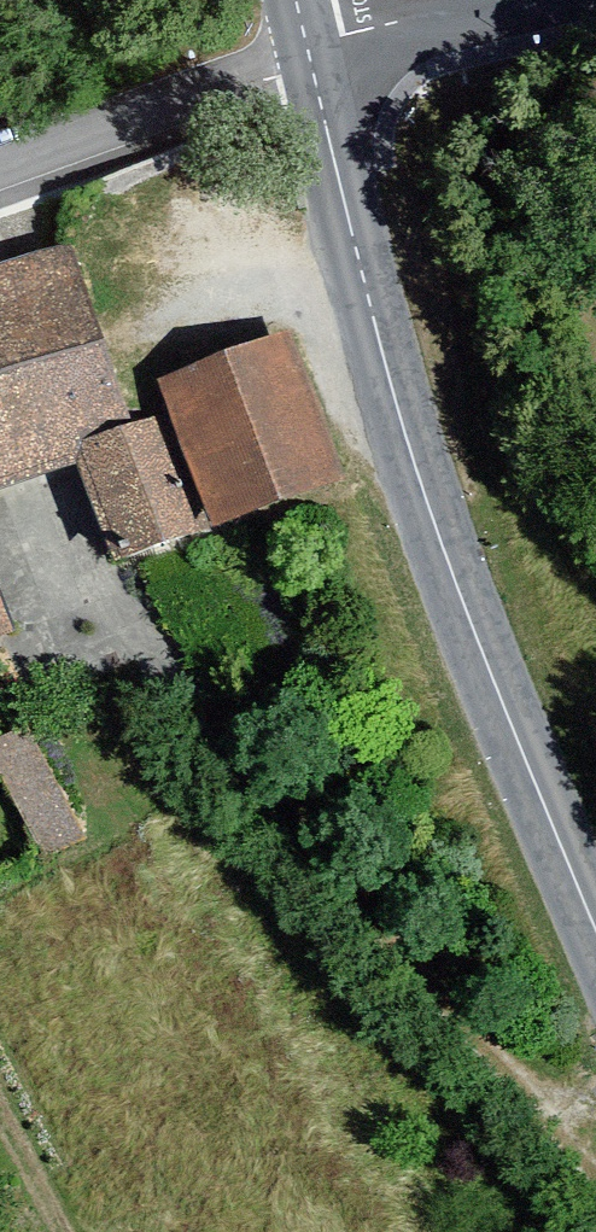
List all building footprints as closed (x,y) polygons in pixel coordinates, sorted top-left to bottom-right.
[(298,315),(128,368),(141,412),(133,415),(80,244),(0,269),(0,494),(79,469),(109,565),(352,489),(298,315)] [(20,649),(0,608),(0,658),(20,649)] [(0,747),(0,784),(44,868),(90,844),(30,731),(0,747)]
